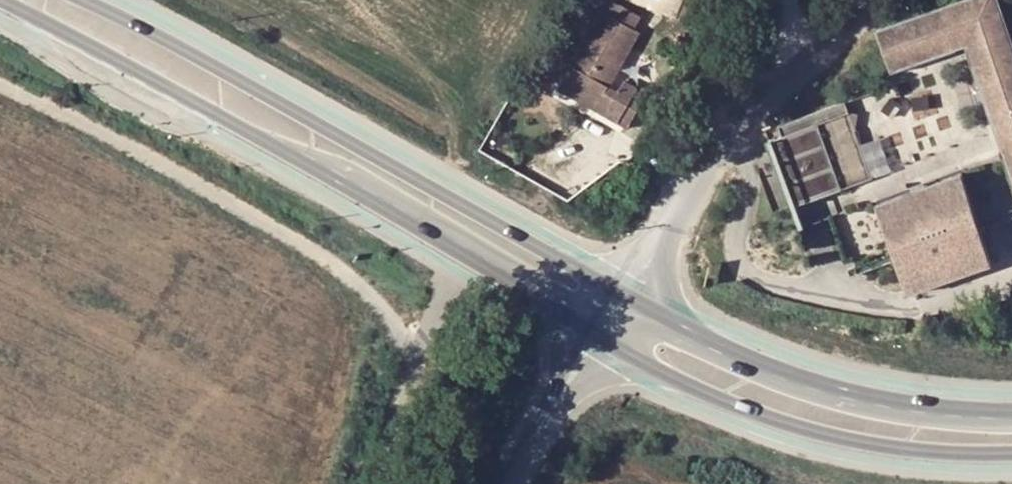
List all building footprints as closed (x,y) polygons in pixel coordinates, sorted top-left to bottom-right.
[(1008,132),(1011,130),(1011,43),(996,0),(964,0),(874,33),(876,37),(884,60),(970,32),(1008,132)] [(630,48),(592,27),(559,86),(617,119),(634,89),(627,85),(623,92),(610,84),(630,48)] [(847,109),(783,134),(787,144),(776,148),(800,213),(876,184),(847,109)] [(1008,132),(1003,134),(1011,155),(1011,154),(1011,130),(1008,132)] [(879,199),(910,291),(993,261),(963,168),(879,199)]
